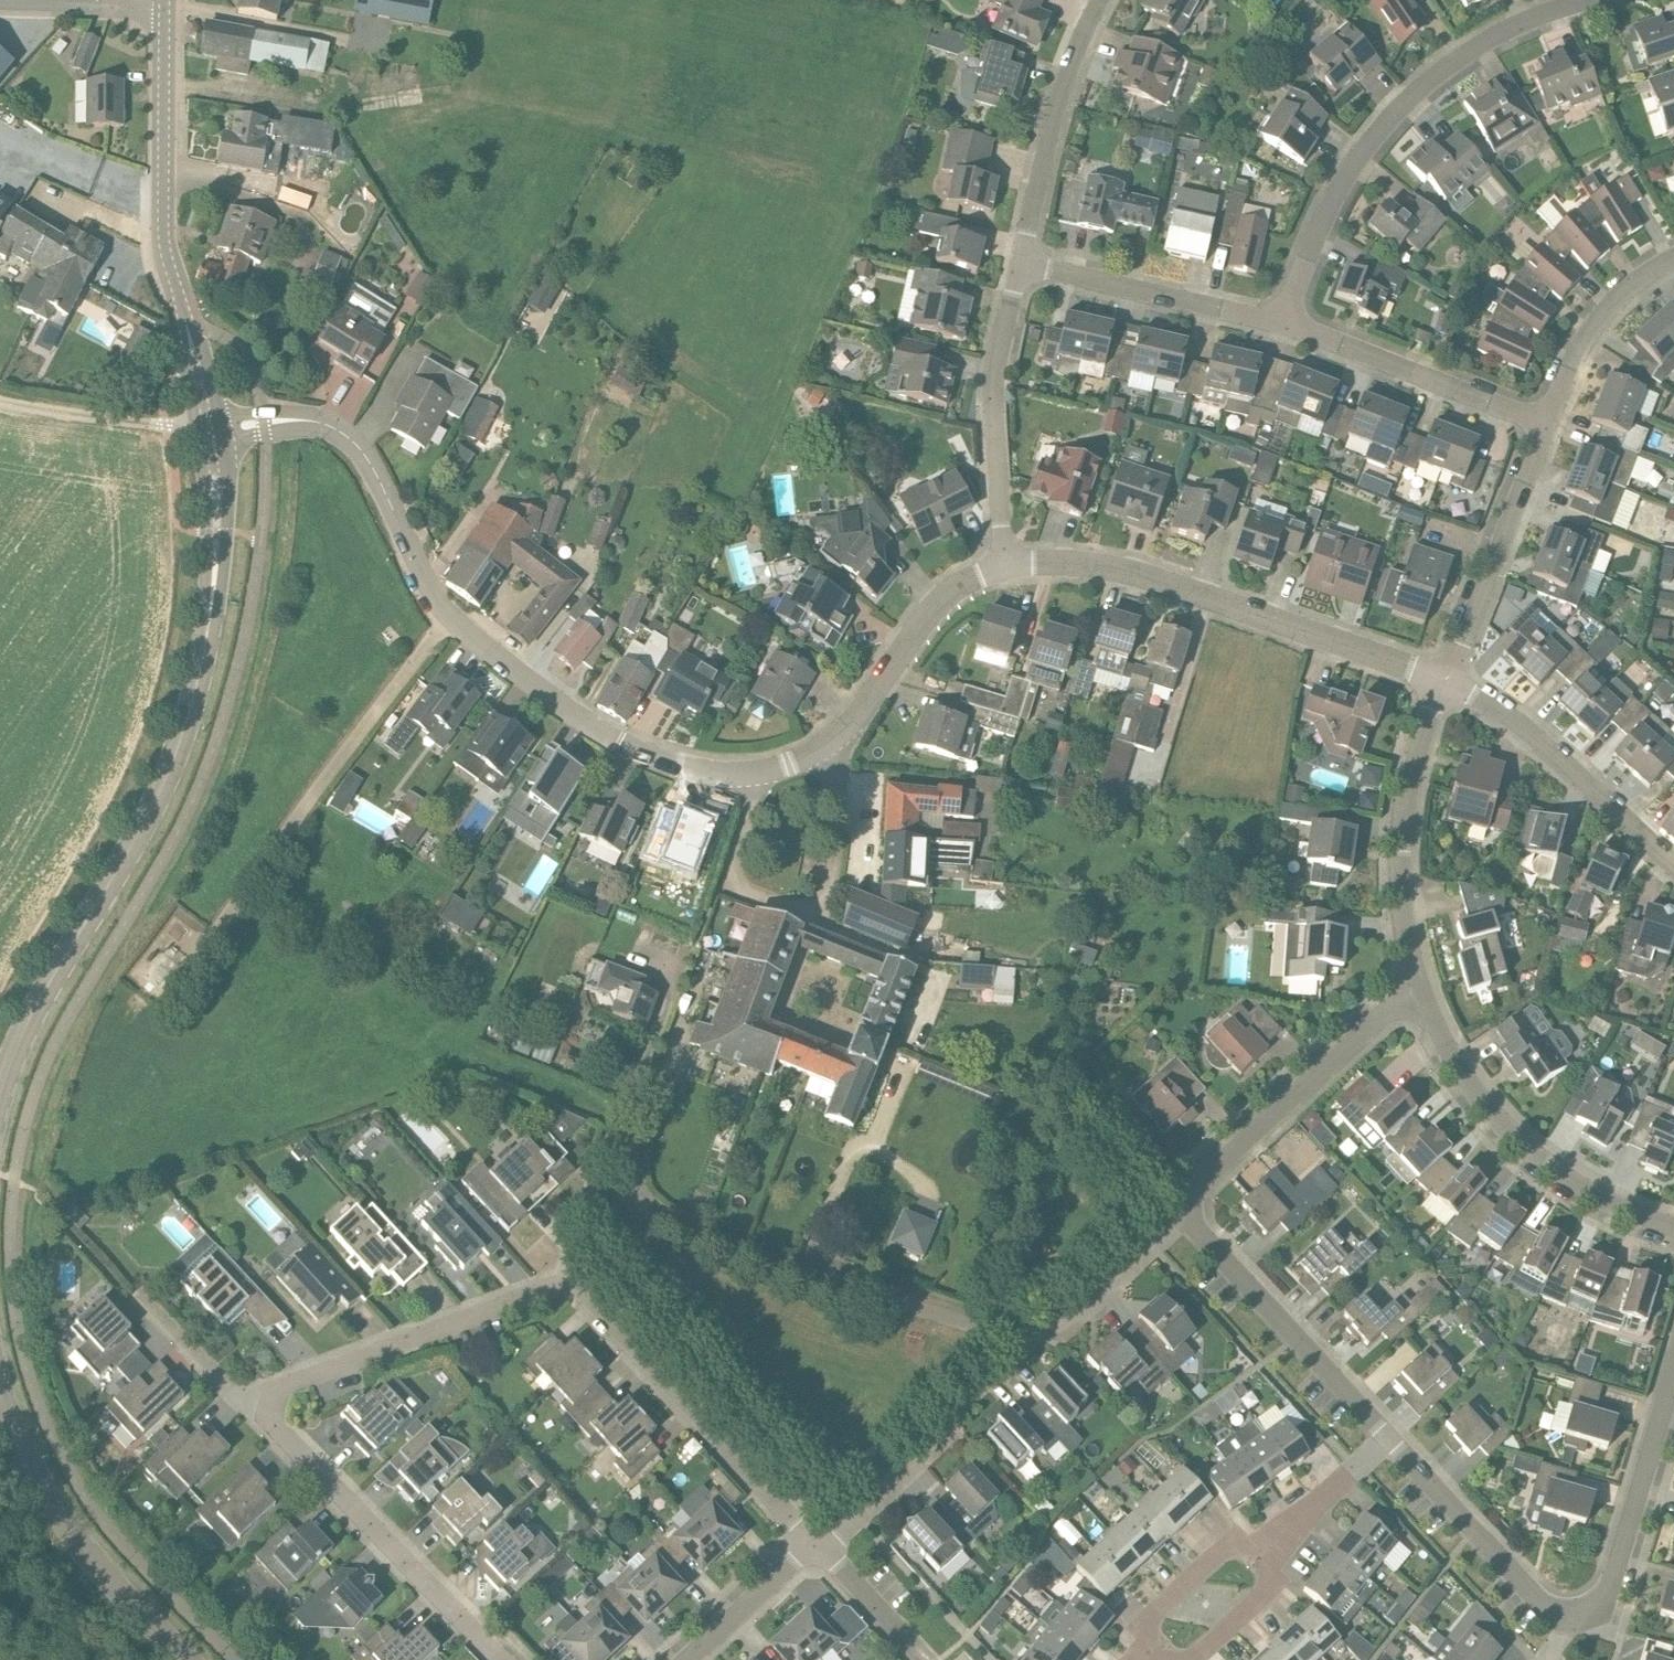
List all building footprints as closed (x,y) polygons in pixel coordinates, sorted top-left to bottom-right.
[(239,14),(277,21),(277,18),(288,20),(292,0),(241,0),(239,14)] [(354,11),(427,24),(431,0),(356,0),(354,11)] [(1049,17),(1037,12),(1042,0),(990,0),(1005,7),(996,30),(1036,47),(1049,17)] [(1142,9),(1164,21),(1162,27),(1179,38),(1192,17),(1194,19),(1206,0),(1147,0),(1142,9)] [(1409,0),(1410,0),(1377,0),(1370,5),(1380,20),(1383,17),(1402,44),(1427,27),(1409,0)] [(1467,8),(1482,0),(1462,0),(1467,8)] [(1663,18),(1634,28),(1647,68),(1673,59),(1673,28),(1667,30),(1663,18)] [(311,43),(207,24),(206,33),(197,31),(196,41),(204,43),(202,53),(219,56),(217,70),(247,76),(250,62),(305,73),(311,43)] [(1365,78),(1382,63),(1348,24),(1310,58),(1319,70),(1314,74),(1323,85),(1326,82),(1335,95),(1361,73),(1365,78)] [(965,59),(971,39),(932,28),(927,48),(965,59)] [(87,74),(100,41),(85,35),(73,68),(87,74)] [(1175,74),(1181,57),(1140,40),(1134,59),(1120,54),(1115,69),(1120,70),(1114,88),(1156,102),(1166,71),(1175,74)] [(1018,103),(1027,72),(1021,70),(1025,56),(986,44),(977,77),(983,78),(976,102),(998,109),(1001,100),(1003,101),(1004,98),(1018,103)] [(19,64),(0,48),(0,86),(19,64)] [(1568,66),(1563,53),(1538,63),(1543,76),(1534,80),(1547,112),(1570,103),(1572,108),(1601,96),(1586,59),(1568,66)] [(1648,82),(1658,114),(1667,112),(1673,132),(1673,73),(1648,82)] [(124,126),(124,81),(87,81),(87,126),(124,126)] [(1506,102),(1495,85),(1465,103),(1495,152),(1540,125),(1520,93),(1506,102)] [(1303,165),(1317,142),(1309,137),(1323,114),(1292,90),(1261,138),(1303,165)] [(304,150),(308,123),(292,121),(291,128),(265,125),(236,122),(232,143),(222,142),(219,168),(258,172),(262,145),(304,150)] [(1153,132),(1139,128),(1135,148),(1149,151),(1148,154),(1169,159),(1175,134),(1154,129),(1153,132)] [(991,213),(998,181),(985,179),(993,141),(952,132),(944,171),(955,173),(948,203),(991,213)] [(1490,170),(1459,134),(1439,151),(1432,143),(1408,164),(1425,184),(1429,181),(1446,201),(1462,187),(1465,191),(1490,170)] [(1191,159),(1195,140),(1179,137),(1174,155),(1191,159)] [(1603,192),(1592,175),(1581,182),(1591,199),(1606,222),(1605,223),(1618,243),(1643,227),(1630,207),(1642,199),(1627,176),(1603,192)] [(1153,231),(1159,203),(1143,200),(1122,195),(1124,187),(1089,179),(1078,226),(1113,234),(1116,223),(1153,231)] [(1205,263),(1215,222),(1220,199),(1179,190),(1174,213),(1165,254),(1205,263)] [(1257,275),(1269,224),(1241,218),(1246,197),(1230,193),(1220,241),(1234,245),(1229,268),(1257,275)] [(0,235),(2,236),(17,209),(0,198),(0,235)] [(1446,221),(1421,199),(1407,216),(1388,204),(1369,227),(1398,252),(1406,242),(1419,253),(1446,221)] [(1588,270),(1610,251),(1595,232),(1605,223),(1606,222),(1591,199),(1555,230),(1573,251),(1588,270)] [(263,265),(277,222),(232,208),(217,249),(228,252),(223,269),(202,264),(197,280),(198,280),(197,281),(215,289),(236,297),(249,260),(263,265)] [(16,212),(18,210),(17,209),(2,236),(0,235),(0,258),(5,261),(9,254),(46,276),(42,284),(32,279),(15,308),(30,316),(75,232),(69,229),(63,240),(16,212)] [(917,232),(921,215),(908,212),(904,230),(917,232)] [(978,271),(985,241),(960,235),(963,222),(924,214),(920,233),(942,238),(936,262),(978,271)] [(393,243),(400,239),(386,217),(379,221),(393,243)] [(1562,300),(1581,278),(1563,262),(1573,251),(1555,230),(1523,266),(1544,284),(1544,285),(1562,300)] [(75,232),(30,316),(48,325),(54,312),(68,319),(104,247),(75,232)] [(331,290),(341,258),(323,252),(312,284),(331,290)] [(1407,275),(1395,268),(1368,252),(1361,271),(1349,267),(1337,296),(1362,305),(1359,314),(1377,320),(1388,294),(1398,298),(1407,275)] [(1536,297),(1544,285),(1544,284),(1523,266),(1505,295),(1487,284),(1480,296),(1498,307),(1521,321),(1521,322),(1541,335),(1556,310),(1536,297)] [(962,340),(971,302),(958,299),(962,281),(917,271),(912,290),(919,292),(911,325),(939,332),(938,334),(962,340)] [(420,306),(435,283),(420,273),(405,296),(420,306)] [(542,277),(526,304),(544,315),(560,288),(542,277)] [(362,376),(385,337),(381,335),(395,310),(353,286),(341,306),(320,340),(341,352),(336,361),(362,376)] [(1525,372),(1537,345),(1515,335),(1521,322),(1521,321),(1498,307),(1478,351),(1525,372)] [(1671,307),(1653,323),(1673,346),(1673,310),(1671,307)] [(1081,363),(1091,321),(1067,315),(1063,333),(1050,330),(1042,362),(1056,365),(1058,357),(1081,363)] [(1446,336),(1451,318),(1440,315),(1435,333),(1446,336)] [(1116,379),(1124,347),(1111,344),(1115,326),(1091,321),(1081,363),(1105,368),(1103,376),(1116,379)] [(1631,364),(1653,379),(1660,367),(1673,354),(1673,346),(1653,323),(1629,346),(1637,355),(1631,364)] [(1428,347),(1432,337),(1417,331),(1413,342),(1428,347)] [(1155,379),(1165,338),(1141,332),(1137,350),(1124,347),(1116,379),(1130,382),(1132,374),(1155,379)] [(1190,395),(1197,364),(1184,361),(1188,343),(1165,338),(1155,379),(1179,384),(1177,392),(1190,395)] [(947,406),(955,370),(933,365),(937,347),(898,339),(892,367),(903,370),(898,395),(947,406)] [(1226,408),(1238,354),(1214,349),(1210,367),(1197,364),(1190,395),(1204,398),(1202,403),(1226,408)] [(1258,429),(1260,422),(1273,381),(1258,378),(1262,360),(1238,354),(1226,408),(1224,413),(1248,418),(1247,426),(1258,429)] [(479,388),(427,358),(415,378),(413,377),(405,391),(412,395),(392,429),(424,447),(445,411),(460,420),(479,388)] [(1645,390),(1653,379),(1631,364),(1620,381),(1610,377),(1601,400),(1636,413),(1645,390)] [(638,400),(647,381),(619,368),(610,387),(638,400)] [(1301,418),(1316,378),(1293,369),(1287,386),(1273,381),(1260,422),(1272,426),(1273,422),(1295,431),(1301,418)] [(1333,439),(1345,409),(1332,404),(1339,387),(1316,378),(1301,418),(1323,427),(1320,434),(1333,439)] [(1371,445),(1387,406),(1364,397),(1357,414),(1345,409),(1333,439),(1346,444),(1349,437),(1371,445)] [(487,454),(505,414),(475,400),(457,436),(487,454)] [(1640,455),(1649,432),(1631,425),(1636,413),(1601,400),(1592,423),(1602,426),(1597,439),(1640,455)] [(1404,467),(1415,436),(1403,431),(1409,414),(1387,406),(1371,445),(1365,460),(1388,469),(1391,462),(1404,467)] [(1122,437),(1127,417),(1109,413),(1104,433),(1122,437)] [(1442,473),(1457,433),(1434,424),(1428,441),(1415,436),(1404,467),(1416,472),(1419,464),(1442,473)] [(1474,494),(1486,464),(1473,459),(1480,442),(1457,433),(1442,473),(1451,477),(1449,484),(1474,494)] [(1640,455),(1597,439),(1592,451),(1583,448),(1574,470),(1626,490),(1640,455)] [(455,483),(473,456),(459,447),(442,474),(455,483)] [(1151,533),(1169,481),(1142,472),(1148,455),(1129,448),(1107,513),(1136,523),(1134,527),(1151,533)] [(1082,518),(1100,463),(1067,452),(1061,469),(1042,462),(1031,493),(1051,500),(1048,506),(1082,518)] [(1255,469),(1259,457),(1244,452),(1240,464),(1255,469)] [(1268,488),(1277,460),(1262,455),(1253,483),(1268,488)] [(1612,526),(1626,490),(1574,470),(1565,493),(1574,497),(1569,509),(1612,526)] [(553,475),(541,482),(547,492),(559,485),(553,475)] [(924,546),(946,535),(940,524),(972,508),(956,475),(919,494),(922,500),(905,508),(924,546)] [(1224,531),(1238,493),(1206,482),(1201,497),(1186,491),(1172,532),(1205,542),(1210,526),(1224,531)] [(552,540),(565,503),(551,498),(538,536),(552,540)] [(884,567),(882,552),(890,541),(883,536),(889,526),(869,498),(854,516),(809,521),(832,539),(820,554),(840,570),(844,565),(854,573),(850,578),(877,598),(894,576),(884,567)] [(515,518),(493,504),(455,558),(463,564),(446,585),(479,610),(511,565),(520,572),(535,552),(537,547),(541,541),(531,535),(533,532),(535,534),(542,513),(520,505),(515,518)] [(1407,523),(1411,513),(1400,509),(1396,519),(1407,523)] [(1283,526),(1251,515),(1235,561),(1268,572),(1277,548),(1297,555),(1307,526),(1285,518),(1283,526)] [(602,551),(611,526),(596,520),(588,544),(602,551)] [(1605,538),(1589,531),(1565,522),(1560,535),(1550,531),(1541,554),(1591,574),(1605,538)] [(1361,603),(1377,553),(1323,535),(1306,585),(1361,603)] [(529,646),(580,580),(537,547),(535,552),(520,572),(542,590),(516,623),(513,619),(504,630),(506,632),(507,631),(528,647),(529,646)] [(1440,602),(1454,560),(1414,547),(1392,614),(1425,625),(1433,600),(1440,602)] [(1665,552),(1663,566),(1673,568),(1673,554),(1665,552)] [(1577,609),(1591,574),(1541,554),(1532,576),(1542,580),(1537,593),(1577,609)] [(849,599),(821,583),(824,578),(809,570),(799,587),(794,584),(776,617),(792,626),(798,625),(804,615),(815,622),(810,631),(811,637),(833,650),(852,618),(842,612),(849,599)] [(635,633),(648,602),(632,595),(619,626),(635,633)] [(1660,595),(1658,609),(1673,612),(1673,598),(1660,595)] [(581,623),(595,605),(584,597),(570,614),(581,623)] [(1521,671),(1548,642),(1531,626),(1541,614),(1531,605),(1509,628),(1519,637),(1503,654),(1521,671)] [(1008,659),(1020,619),(988,610),(976,649),(977,650),(974,658),(1005,668),(1007,659),(1008,659)] [(1123,674),(1127,659),(1139,622),(1108,613),(1097,650),(1098,650),(1093,665),(1081,661),(1071,694),(1087,699),(1097,667),(1123,674)] [(593,670),(618,627),(607,618),(594,635),(580,624),(555,656),(574,671),(582,661),(593,670)] [(1668,642),(1670,623),(1655,621),(1652,640),(1668,642)] [(1010,675),(1004,698),(1000,714),(1019,720),(1029,683),(1059,692),(1064,676),(1075,635),(1047,627),(1043,640),(1036,638),(1028,665),(1030,666),(1024,679),(1010,675)] [(1136,662),(1130,687),(1151,693),(1153,687),(1174,693),(1189,638),(1162,629),(1156,646),(1152,645),(1146,665),(1136,662)] [(1635,647),(1643,637),(1633,630),(1626,639),(1635,647)] [(1565,679),(1587,656),(1559,631),(1548,642),(1521,671),(1539,687),(1555,670),(1565,679)] [(653,675),(667,652),(666,640),(654,633),(633,664),(625,660),(598,707),(625,724),(654,676),(653,675)] [(1614,653),(1622,645),(1610,634),(1603,642),(1614,653)] [(791,717),(815,676),(776,654),(752,695),(791,717)] [(718,703),(730,682),(684,655),(658,701),(680,714),(685,706),(700,716),(710,699),(718,703)] [(1577,721),(1615,681),(1587,656),(1565,679),(1574,688),(1559,705),(1577,721)] [(479,697),(453,678),(440,695),(428,687),(406,717),(419,726),(428,714),(452,732),(479,697)] [(1620,730),(1642,707),(1615,681),(1577,721),(1595,738),(1610,721),(1620,730)] [(1000,714),(1004,698),(965,686),(960,702),(961,702),(1000,714)] [(1358,703),(1314,688),(1304,719),(1314,723),(1320,736),(1327,732),(1335,747),(1360,756),(1370,727),(1375,729),(1382,706),(1360,698),(1358,703)] [(1013,737),(1019,720),(1000,714),(961,702),(955,718),(929,710),(919,746),(957,759),(970,763),(980,728),(1013,737)] [(1154,752),(1157,740),(1155,740),(1163,713),(1126,702),(1115,740),(1154,752)] [(1632,772),(1659,744),(1669,731),(1642,707),(1620,730),(1630,739),(1614,756),(1632,772)] [(1060,735),(1065,720),(1049,715),(1045,730),(1060,735)] [(454,766),(479,783),(489,768),(507,781),(533,743),(513,729),(512,730),(503,723),(498,730),(485,721),(454,766)] [(1062,779),(1072,747),(1059,743),(1050,775),(1062,779)] [(1659,744),(1632,772),(1650,789),(1666,772),(1673,780),(1673,757),(1659,744)] [(1488,763),(1490,756),(1472,752),(1471,758),(1462,755),(1452,794),(1454,795),(1447,820),(1488,831),(1489,828),(1506,833),(1515,798),(1498,793),(1505,767),(1488,763)] [(565,760),(557,755),(549,767),(538,760),(500,821),(501,822),(508,811),(548,836),(587,773),(565,759),(565,760)] [(1366,765),(1363,783),(1380,785),(1383,767),(1366,765)] [(335,807),(349,812),(363,777),(349,772),(335,807)] [(1303,806),(1306,790),(1288,787),(1285,803),(1303,806)] [(937,793),(889,789),(885,836),(917,838),(919,814),(973,819),(976,793),(962,792),(938,790),(937,793)] [(1088,816),(1091,795),(1058,791),(1055,812),(1088,816)] [(1365,792),(1362,806),(1376,809),(1379,795),(1365,792)] [(635,826),(644,807),(621,796),(611,817),(593,808),(593,806),(592,806),(578,835),(621,855),(626,844),(630,846),(639,828),(635,826)] [(410,823),(419,808),(405,798),(395,813),(410,823)] [(1350,872),(1356,830),(1344,828),(1346,814),(1281,804),(1279,820),(1313,825),(1307,863),(1313,864),(1310,884),(1337,888),(1339,871),(1350,872)] [(1673,844),(1673,805),(1653,830),(1672,846),(1673,844)] [(1564,892),(1573,860),(1557,856),(1566,822),(1557,820),(1558,815),(1528,807),(1516,850),(1541,857),(1537,879),(1551,883),(1549,888),(1564,892)] [(710,850),(716,822),(688,812),(683,829),(668,822),(656,859),(696,870),(698,848),(710,850)] [(982,841),(983,826),(945,824),(944,839),(974,840),(982,841)] [(886,838),(884,888),(926,890),(928,863),(958,865),(972,866),(974,840),(944,839),(917,838),(885,836),(885,838),(886,838)] [(1573,896),(1566,910),(1584,919),(1594,898),(1590,896),(1592,893),(1610,901),(1611,898),(1610,897),(1627,861),(1598,848),(1586,872),(1580,869),(1568,892),(1573,896)] [(992,881),(994,864),(975,862),(973,879),(992,881)] [(1469,994),(1489,988),(1487,980),(1506,975),(1494,936),(1498,935),(1493,916),(1499,914),(1503,895),(1458,883),(1446,921),(1457,925),(1462,944),(1459,945),(1462,954),(1458,955),(1469,994)] [(849,893),(843,926),(906,951),(934,967),(959,967),(966,940),(916,927),(919,920),(849,893)] [(453,894),(440,916),(472,936),(486,914),(453,894)] [(737,903),(732,916),(749,924),(755,910),(737,903)] [(1673,940),(1673,916),(1647,908),(1642,924),(1626,922),(1614,970),(1648,980),(1665,971),(1673,940)] [(1343,967),(1346,932),(1346,930),(1334,929),(1335,914),(1266,909),(1265,926),(1292,928),(1291,934),(1306,935),(1304,963),(1289,962),(1288,979),(1323,982),(1324,966),(1343,967)] [(845,968),(852,948),(760,912),(741,961),(725,955),(709,996),(711,996),(692,1045),(769,1017),(796,948),(845,968)] [(1584,944),(1589,925),(1559,917),(1550,950),(1579,957),(1582,944),(1584,944)] [(863,976),(871,955),(852,948),(845,968),(863,976)] [(852,1130),(886,1046),(915,972),(871,955),(863,976),(877,982),(847,1055),(780,1029),(781,1021),(769,1017),(692,1045),(771,1077),(777,1063),(838,1087),(825,1120),(852,1130)] [(646,1027),(658,995),(642,989),(645,980),(590,959),(588,965),(593,967),(586,986),(611,995),(614,1005),(616,1006),(613,1015),(646,1027)] [(996,986),(998,968),(961,966),(961,983),(996,986)] [(1016,970),(998,968),(996,986),(996,995),(1014,996),(1016,970)] [(1249,1015),(1240,1005),(1219,1024),(1223,1029),(1209,1041),(1212,1045),(1209,1049),(1208,1053),(1208,1058),(1209,1060),(1212,1065),(1214,1066),(1218,1069),(1223,1069),(1228,1068),(1231,1066),(1240,1076),(1268,1051),(1264,1047),(1282,1031),(1258,1006),(1249,1015)] [(1541,1042),(1521,1014),(1497,1030),(1507,1044),(1500,1049),(1519,1077),(1526,1072),(1538,1088),(1567,1067),(1564,1063),(1571,1058),(1572,1050),(1562,1035),(1552,1034),(1546,1038),(1541,1042)] [(1663,1059),(1669,1044),(1638,1032),(1632,1047),(1663,1059)] [(518,1033),(511,1050),(528,1058),(535,1040),(518,1033)] [(1159,1056),(1163,1046),(1149,1041),(1145,1052),(1159,1056)] [(556,1048),(539,1042),(532,1059),(548,1066),(556,1048)] [(1184,1128),(1198,1116),(1189,1106),(1206,1090),(1176,1058),(1147,1084),(1154,1092),(1138,1106),(1165,1135),(1178,1122),(1184,1128)] [(1606,1147),(1622,1120),(1617,1117),(1614,1101),(1619,1092),(1604,1084),(1608,1077),(1591,1067),(1572,1099),(1584,1106),(1576,1119),(1586,1126),(1582,1133),(1606,1147)] [(1389,1099),(1372,1081),(1336,1115),(1353,1133),(1365,1121),(1384,1141),(1408,1119),(1417,1111),(1398,1091),(1389,1099)] [(1673,1149),(1673,1130),(1665,1127),(1667,1123),(1665,1118),(1668,1112),(1644,1102),(1626,1145),(1645,1153),(1640,1164),(1664,1174),(1673,1149)] [(1316,1112),(1305,1121),(1327,1147),(1338,1137),(1316,1112)] [(1424,1137),(1408,1119),(1384,1141),(1418,1178),(1415,1181),(1416,1181),(1440,1160),(1451,1149),(1433,1128),(1424,1137)] [(568,1156),(544,1131),(530,1144),(527,1140),(491,1174),(482,1164),(462,1182),(509,1233),(528,1215),(575,1172),(564,1160),(568,1156)] [(1458,1175),(1440,1160),(1416,1181),(1457,1217),(1454,1220),(1455,1221),(1477,1196),(1487,1184),(1466,1166),(1458,1175)] [(489,1256),(503,1243),(448,1183),(425,1203),(434,1213),(422,1224),(440,1244),(435,1248),(456,1271),(461,1267),(464,1270),(484,1251),(489,1256)] [(1279,1205),(1262,1187),(1242,1204),(1250,1213),(1244,1219),(1255,1231),(1259,1228),(1266,1236),(1280,1224),(1289,1233),(1310,1214),(1291,1193),(1279,1205)] [(1496,1209),(1477,1196),(1455,1221),(1445,1233),(1470,1251),(1480,1238),(1499,1251),(1494,1258),(1495,1259),(1517,1228),(1526,1215),(1503,1199),(1496,1209)] [(404,1287),(405,1286),(428,1266),(372,1205),(362,1214),(357,1208),(330,1232),(373,1278),(385,1267),(404,1287)] [(924,1266),(935,1222),(900,1212),(886,1253),(924,1266)] [(1539,1295),(1561,1255),(1568,1242),(1543,1229),(1537,1239),(1517,1228),(1495,1259),(1515,1269),(1506,1285),(1535,1302),(1539,1295)] [(1342,1244),(1330,1232),(1319,1242),(1321,1245),(1292,1272),(1307,1287),(1314,1281),(1330,1298),(1375,1256),(1366,1246),(1362,1249),(1350,1236),(1342,1244)] [(1422,1253),(1428,1246),(1420,1239),(1414,1246),(1422,1253)] [(1376,1255),(1385,1248),(1379,1241),(1370,1249),(1376,1255)] [(348,1309),(361,1297),(313,1245),(277,1278),(317,1322),(335,1306),(333,1303),(338,1298),(348,1309)] [(268,1301),(221,1249),(183,1285),(198,1301),(201,1298),(229,1328),(246,1312),(242,1308),(249,1301),(258,1310),(268,1301)] [(1607,1278),(1613,1264),(1587,1253),(1582,1264),(1561,1255),(1539,1295),(1566,1307),(1571,1295),(1595,1304),(1596,1305),(1607,1278)] [(1647,1323),(1660,1280),(1633,1272),(1629,1284),(1607,1278),(1596,1305),(1595,1304),(1593,1307),(1589,1321),(1589,1322),(1619,1331),(1624,1316),(1647,1323)] [(1422,1315),(1446,1293),(1434,1281),(1410,1302),(1403,1295),(1381,1315),(1363,1297),(1344,1315),(1352,1323),(1346,1329),(1357,1342),(1361,1338),(1368,1346),(1382,1334),(1391,1344),(1422,1315)] [(1466,1303),(1474,1293),(1464,1285),(1457,1295),(1466,1303)] [(112,1373),(141,1347),(128,1332),(131,1329),(104,1299),(71,1329),(84,1344),(75,1352),(99,1379),(109,1370),(112,1373)] [(1195,1332),(1165,1299),(1151,1312),(1148,1309),(1139,1317),(1141,1320),(1130,1330),(1171,1376),(1194,1355),(1183,1343),(1195,1332)] [(1171,1376),(1130,1330),(1119,1340),(1114,1334),(1087,1359),(1121,1396),(1134,1383),(1148,1397),(1171,1376)] [(1489,1355),(1500,1346),(1489,1333),(1478,1342),(1489,1355)] [(565,1349),(551,1335),(521,1363),(537,1380),(543,1375),(555,1387),(588,1356),(574,1341),(565,1349)] [(1526,1351),(1531,1341),(1520,1335),(1515,1346),(1526,1351)] [(1501,1371),(1514,1360),(1502,1347),(1489,1359),(1501,1371)] [(1432,1365),(1423,1355),(1394,1382),(1409,1397),(1416,1391),(1432,1408),(1460,1381),(1439,1358),(1432,1365)] [(575,1422),(606,1394),(593,1380),(603,1372),(588,1356),(555,1387),(566,1400),(561,1406),(575,1422)] [(1590,1379),(1595,1361),(1580,1357),(1575,1374),(1590,1379)] [(1088,1401),(1059,1370),(1046,1382),(1043,1379),(1032,1389),(1042,1400),(1030,1411),(1059,1443),(1069,1455),(1083,1442),(1068,1425),(1078,1416),(1075,1413),(1088,1401)] [(184,1397),(165,1377),(149,1391),(138,1380),(106,1409),(136,1442),(184,1397)] [(1603,1388),(1604,1386),(1576,1377),(1568,1404),(1574,1406),(1562,1445),(1576,1450),(1576,1449),(1583,1451),(1586,1442),(1607,1448),(1616,1419),(1595,1412),(1603,1387),(1603,1388)] [(369,1458),(413,1416),(422,1407),(397,1382),(388,1385),(377,1396),(373,1392),(365,1400),(361,1397),(341,1416),(361,1436),(354,1442),(369,1458)] [(1197,1406),(1208,1398),(1200,1387),(1189,1395),(1197,1406)] [(619,1408),(606,1394),(575,1422),(590,1438),(596,1433),(608,1446),(642,1415),(628,1399),(619,1408)] [(1210,1426),(1222,1417),(1214,1407),(1203,1415),(1210,1426)] [(1473,1416),(1465,1407),(1446,1425),(1454,1434),(1448,1439),(1459,1452),(1463,1448),(1470,1456),(1480,1448),(1489,1457),(1507,1441),(1510,1430),(1495,1414),(1489,1419),(1480,1410),(1473,1416)] [(1059,1443),(1030,1411),(1018,1422),(1008,1411),(997,1421),(1000,1424),(987,1436),(1017,1468),(1030,1456),(1033,1459),(1042,1450),(1046,1455),(1059,1443)] [(630,1481),(661,1453),(647,1439),(656,1430),(642,1415),(608,1446),(620,1459),(614,1464),(630,1481)] [(1294,1433),(1285,1421),(1265,1435),(1289,1469),(1326,1443),(1308,1423),(1294,1433)] [(1289,1469),(1265,1435),(1256,1422),(1237,1436),(1246,1449),(1270,1483),(1289,1469)] [(230,1450),(216,1436),(206,1425),(191,1439),(182,1429),(143,1467),(177,1502),(230,1450)] [(161,1427),(150,1439),(160,1449),(172,1437),(161,1427)] [(413,1502),(442,1476),(466,1453),(459,1448),(453,1445),(445,1443),(437,1441),(426,1429),(389,1463),(405,1480),(398,1487),(413,1502)] [(1235,1457),(1225,1442),(1216,1448),(1226,1463),(1250,1496),(1270,1483),(1246,1449),(1235,1457)] [(1524,1473),(1531,1469),(1533,1461),(1514,1455),(1510,1469),(1524,1473)] [(1126,1480),(1138,1470),(1130,1460),(1118,1470),(1126,1480)] [(1230,1511),(1250,1496),(1226,1463),(1206,1477),(1230,1511)] [(1577,1476),(1578,1474),(1541,1463),(1532,1492),(1547,1496),(1537,1531),(1558,1537),(1564,1519),(1585,1525),(1594,1495),(1572,1489),(1576,1476),(1577,1476)] [(1193,1517),(1211,1500),(1179,1465),(1170,1472),(1175,1478),(1165,1487),(1193,1517)] [(975,1541),(998,1520),(994,1502),(998,1499),(969,1468),(946,1489),(958,1502),(958,1508),(951,1514),(975,1540),(975,1541)] [(246,1486),(236,1475),(196,1512),(229,1547),(238,1538),(239,1539),(275,1505),(263,1492),(268,1487),(257,1476),(246,1486)] [(482,1504),(461,1481),(432,1508),(448,1525),(441,1531),(456,1547),(494,1512),(485,1502),(482,1504)] [(1193,1517),(1165,1487),(1155,1496),(1150,1491),(1143,1498),(1176,1533),(1193,1517)] [(721,1554),(740,1537),(723,1518),(733,1509),(714,1489),(697,1505),(704,1513),(693,1523),(721,1554)] [(1158,1550),(1176,1533),(1143,1498),(1135,1505),(1140,1510),(1130,1519),(1158,1550)] [(1381,1526),(1390,1515),(1380,1508),(1372,1519),(1381,1526)] [(937,1523),(927,1512),(920,1519),(905,1522),(907,1531),(903,1534),(910,1541),(913,1554),(920,1552),(939,1573),(975,1540),(951,1514),(942,1522),(937,1523)] [(1382,1562),(1398,1543),(1366,1516),(1350,1535),(1382,1562)] [(1158,1550),(1130,1519),(1120,1529),(1115,1523),(1108,1530),(1141,1566),(1158,1550)] [(579,1540),(589,1530),(582,1522),(572,1532),(579,1540)] [(298,1534),(289,1523),(288,1523),(254,1555),(287,1592),(333,1550),(309,1524),(298,1534)] [(721,1554),(693,1523),(682,1533),(675,1525),(658,1541),(676,1561),(686,1552),(703,1571),(721,1554)] [(514,1537),(504,1526),(475,1552),(491,1569),(484,1575),(499,1591),(510,1581),(513,1585),(546,1555),(522,1530),(514,1537)] [(1123,1582),(1141,1566),(1108,1530),(1100,1537),(1105,1542),(1095,1552),(1123,1582)] [(1367,1580),(1382,1562),(1350,1535),(1335,1553),(1367,1580)] [(665,1606),(684,1589),(666,1570),(676,1561),(658,1541),(641,1557),(648,1565),(637,1575),(665,1606)] [(1123,1582),(1095,1552),(1085,1561),(1080,1556),(1072,1563),(1104,1600),(1123,1582)] [(1352,1598),(1367,1580),(1335,1553),(1320,1572),(1352,1598)] [(551,1568),(538,1580),(548,1590),(561,1578),(551,1568)] [(1002,1589),(1011,1579),(1002,1569),(992,1580),(1002,1589)] [(351,1581),(341,1571),(290,1618),(303,1631),(319,1616),(326,1624),(339,1612),(355,1629),(373,1612),(371,1609),(384,1597),(374,1587),(374,1579),(367,1579),(361,1572),(351,1581)] [(1336,1617),(1352,1598),(1320,1572),(1304,1591),(1336,1617)] [(665,1606),(637,1575),(626,1585),(618,1577),(601,1593),(619,1613),(629,1604),(647,1623),(665,1606)] [(1019,1601),(1033,1585),(1024,1577),(1010,1593),(1019,1601)] [(1669,1585),(1660,1615),(1673,1619),(1673,1587),(1669,1585)] [(1408,1613),(1418,1601),(1405,1591),(1395,1603),(1408,1613)] [(1097,1638),(1113,1619),(1081,1592),(1065,1611),(1097,1638)] [(608,1658),(627,1641),(610,1622),(619,1613),(601,1593),(584,1609),(591,1617),(580,1627),(608,1658)] [(543,1614),(524,1596),(507,1614),(536,1642),(570,1607),(560,1597),(543,1614)] [(1001,1617),(1010,1606),(1003,1600),(993,1611),(1001,1617)] [(1398,1625),(1408,1613),(1395,1603),(1385,1615),(1398,1625)] [(1425,1623),(1431,1615),(1420,1606),(1414,1614),(1425,1623)] [(1501,1652),(1504,1636),(1475,1606),(1448,1641),(1472,1659),(1495,1659),(1501,1652)] [(1336,1653),(1345,1646),(1312,1610),(1294,1627),(1322,1657),(1332,1648),(1336,1653)] [(1082,1656),(1097,1638),(1065,1611),(1050,1629),(1082,1656)] [(826,1630),(809,1612),(791,1629),(819,1659),(830,1649),(837,1657),(855,1641),(836,1621),(826,1630)] [(988,1637),(1002,1622),(993,1613),(979,1629),(988,1637)] [(1418,1631),(1425,1623),(1414,1614),(1407,1622),(1418,1631)] [(1050,1629),(1040,1621),(1025,1640),(1035,1648),(1049,1659),(1079,1659),(1082,1656),(1050,1629)] [(387,1625),(349,1659),(427,1659),(439,1648),(420,1628),(404,1643),(387,1625)] [(580,1627),(569,1638),(562,1629),(545,1645),(558,1659),(569,1659),(573,1656),(576,1659),(606,1659),(608,1658),(580,1627)] [(1322,1657),(1294,1627),(1276,1643),(1292,1659),(1319,1659),(1322,1657)] [(819,1659),(791,1629),(772,1646),(785,1659),(818,1659),(819,1659)] [(1376,1651),(1355,1633),(1345,1643),(1359,1659),(1369,1659),(1376,1651)] [(1448,1641),(1433,1659),(1472,1659),(1448,1641)] [(1276,1643),(1259,1659),(1260,1659),(1292,1659),(1276,1643)] [(1401,1652),(1390,1644),(1384,1652),(1394,1659),(1395,1659),(1401,1652)] [(1035,1648),(1024,1659),(1049,1659),(1035,1648)]
